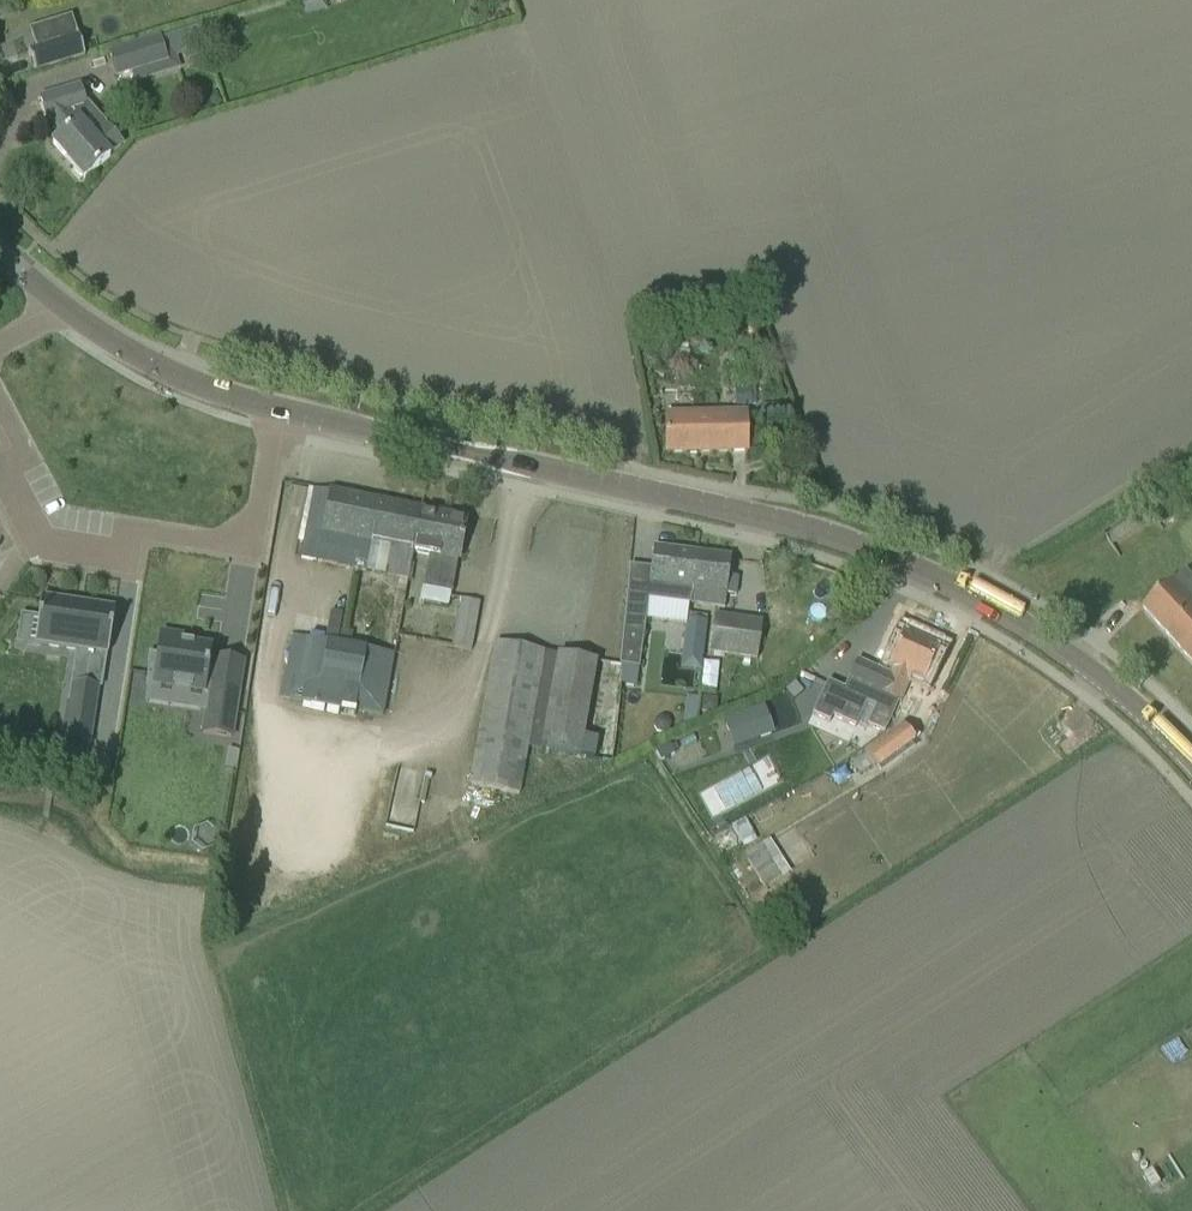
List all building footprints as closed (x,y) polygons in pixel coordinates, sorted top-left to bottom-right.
[(324,0),(294,0),(300,20),(327,12),(324,0)] [(177,56),(207,48),(201,28),(172,37),(177,56)] [(78,36),(28,52),(34,73),(84,57),(78,36)] [(116,78),(140,70),(142,79),(177,68),(168,38),(109,56),(116,78)] [(47,120),(49,119),(63,134),(52,144),(84,180),(109,158),(108,156),(121,145),(118,142),(117,137),(113,132),(108,130),(105,127),(92,139),(78,122),(77,123),(69,114),(86,108),(80,88),(40,99),(47,120)] [(755,387),(735,388),(736,406),(755,406),(755,387)] [(665,415),(666,455),(746,453),(746,413),(665,415)] [(409,581),(414,554),(413,554),(422,511),(314,490),(306,531),(301,558),(409,581)] [(413,554),(414,554),(429,557),(423,588),(451,594),(454,579),(461,544),(466,520),(422,511),(413,554)] [(676,603),(690,604),(697,554),(652,549),(648,583),(646,599),(676,603)] [(697,554),(690,604),(692,604),(693,603),(725,606),(731,558),(697,554)] [(1170,638),(1191,618),(1191,578),(1186,572),(1144,610),(1170,638)] [(620,667),(618,683),(635,685),(643,626),(646,599),(648,583),(629,581),(628,581),(619,662),(620,663),(620,667)] [(107,655),(114,610),(41,599),(38,623),(52,625),(48,646),(107,655)] [(452,648),(471,651),(479,604),(461,600),(452,648)] [(329,613),(324,641),(336,643),(341,615),(329,613)] [(715,613),(711,654),(758,661),(763,619),(715,613)] [(1170,638),(1191,663),(1191,618),(1170,638)] [(681,669),(703,671),(709,622),(687,619),(681,669)] [(340,628),(337,643),(350,646),(353,631),(340,628)] [(893,670),(890,676),(881,694),(898,702),(899,702),(909,679),(922,685),(939,649),(904,633),(888,668),(893,670)] [(296,675),(289,699),(343,708),(347,686),(358,688),(354,710),(383,716),(388,692),(394,655),(350,646),(337,643),(336,643),(324,641),(303,636),(296,675)] [(158,658),(154,687),(211,696),(208,714),(215,715),(211,737),(240,741),(247,693),(217,688),(214,684),(219,653),(189,648),(190,641),(168,638),(165,659),(158,658)] [(496,643),(469,787),(518,795),(526,748),(539,750),(541,740),(557,655),(496,643)] [(541,740),(539,750),(580,757),(596,662),(557,655),(541,740)] [(881,694),(890,676),(857,661),(844,690),(827,683),(812,715),(830,723),(833,718),(856,728),(866,705),(875,709),(867,727),(883,734),(898,702),(881,694)] [(794,683),(785,690),(789,695),(793,700),(802,692),(799,688),(794,683)] [(89,747),(98,689),(72,685),(69,703),(66,703),(60,742),(89,747)] [(702,698),(700,713),(715,714),(717,700),(702,698)] [(753,726),(758,738),(771,733),(763,708),(722,722),(726,735),(753,726)] [(655,720),(653,726),(656,731),(663,733),(668,730),(670,724),(667,718),(661,717),(655,720)] [(902,726),(864,754),(876,771),(914,743),(902,726)] [(674,754),(674,753),(678,751),(675,745),(671,747),(670,746),(656,753),(661,762),(674,754)] [(227,752),(225,769),(235,770),(237,753),(227,752)] [(765,887),(792,872),(772,837),(745,852),(765,887)]
